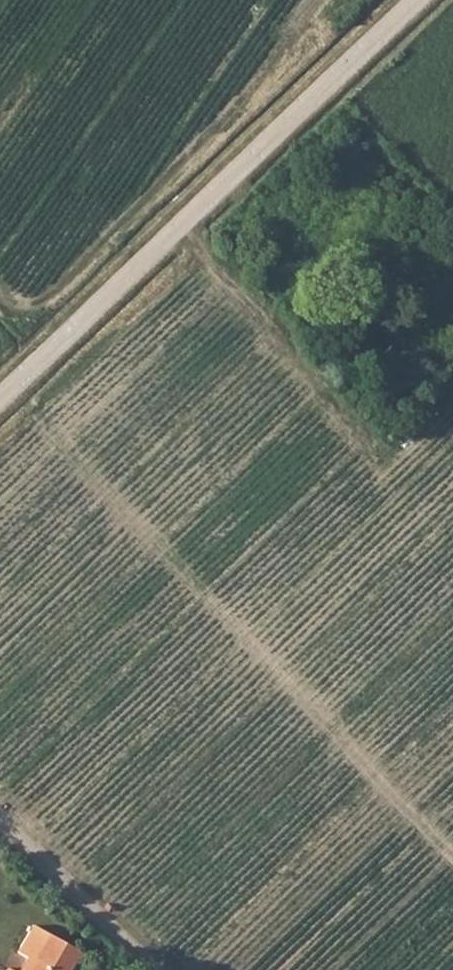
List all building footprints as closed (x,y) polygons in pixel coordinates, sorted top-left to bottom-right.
[(47,948),(54,937),(33,925),(27,937),(47,948)] [(47,948),(27,937),(18,953),(28,960),(22,969),(72,969),(82,954),(54,937),(47,948)]
